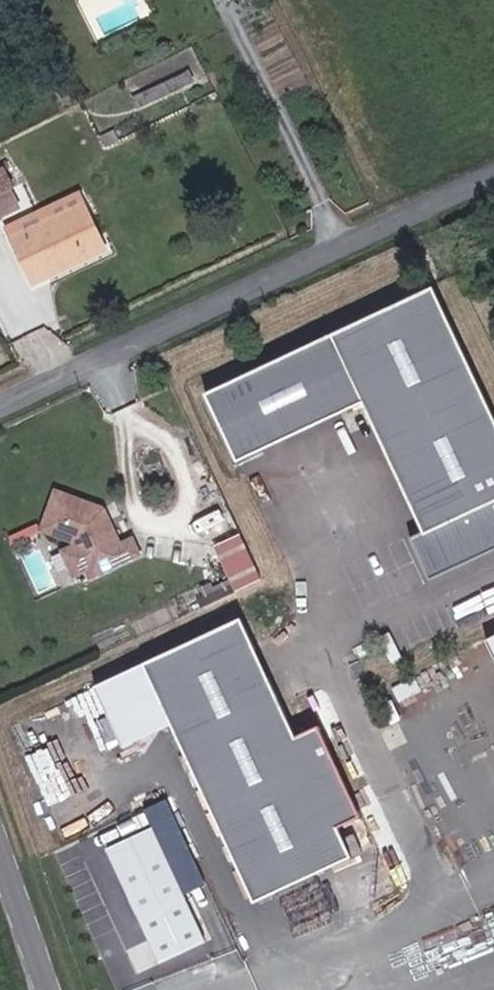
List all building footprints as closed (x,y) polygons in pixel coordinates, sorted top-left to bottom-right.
[(138,108),(193,82),(187,71),(133,98),(138,108)] [(3,171),(0,172),(0,218),(21,205),(3,171)] [(105,249),(81,195),(7,229),(31,283),(105,249)] [(232,454),(367,401),(418,530),(410,533),(427,574),(493,547),(493,418),(442,287),(203,381),(232,454)] [(116,540),(110,526),(106,524),(102,516),(103,513),(100,504),(51,486),(37,526),(69,537),(71,541),(83,566),(86,573),(136,550),(129,534),(116,540)] [(257,573),(236,527),(211,539),(232,584),(257,573)] [(83,566),(71,541),(59,547),(70,572),(83,566)] [(247,898),(350,857),(337,823),(358,815),(322,722),(291,734),(245,618),(93,677),(120,744),(177,721),(247,898)] [(110,842),(156,961),(205,942),(158,823),(110,842)]
